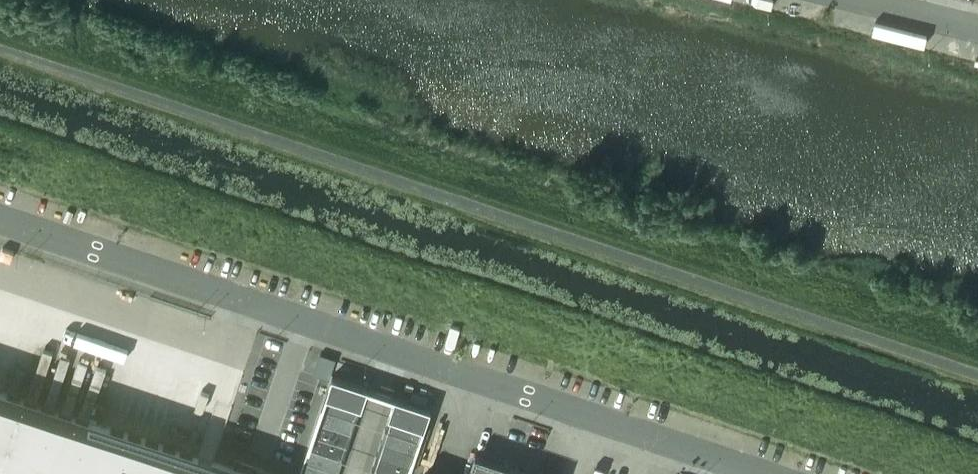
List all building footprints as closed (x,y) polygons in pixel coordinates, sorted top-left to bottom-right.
[(321,353),(314,372),(330,378),(337,358),(321,353)] [(301,473),(339,473),(369,384),(335,373),(301,473)] [(0,391),(0,473),(249,473),(0,391)] [(369,473),(409,473),(431,408),(395,396),(369,473)] [(468,473),(541,473),(476,452),(468,473)]
